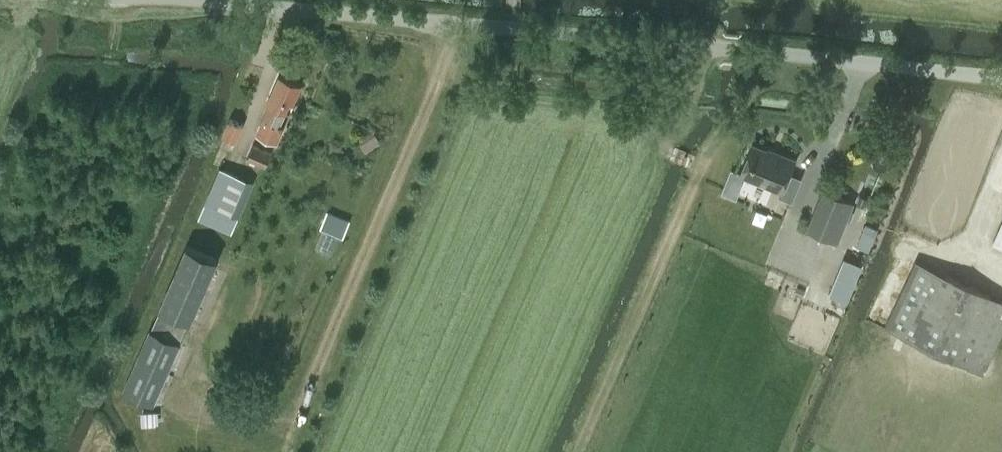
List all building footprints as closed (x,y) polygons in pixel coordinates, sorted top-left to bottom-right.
[(282,126),(278,124),(285,109),(288,111),(300,83),(278,73),(267,101),(269,102),(262,118),(263,119),(256,133),(275,141),(282,126)] [(235,141),(242,124),(229,118),(222,135),(235,141)] [(373,132),(358,141),(365,153),(381,144),(373,132)] [(265,165),(271,152),(252,144),(247,158),(265,165)] [(778,195),(792,201),(801,178),(789,173),(794,161),(751,144),(740,172),(781,189),(778,195)] [(231,234),(254,180),(239,174),(238,177),(219,168),(198,220),(231,234)] [(837,240),(853,202),(827,191),(811,230),(837,240)] [(327,211),(319,229),(341,238),(349,221),(327,211)] [(1001,244),(1001,219),(993,240),(1001,244)] [(865,226),(861,236),(872,241),(876,230),(865,226)] [(190,319),(216,258),(186,246),(160,306),(161,307),(151,330),(150,329),(123,390),(153,403),(179,342),(189,319),(190,319)] [(846,254),(830,291),(845,298),(861,260),(846,254)] [(1001,327),(1001,301),(915,259),(883,326),(981,372),(1001,327)] [(141,425),(159,424),(158,411),(141,412),(141,425)]
